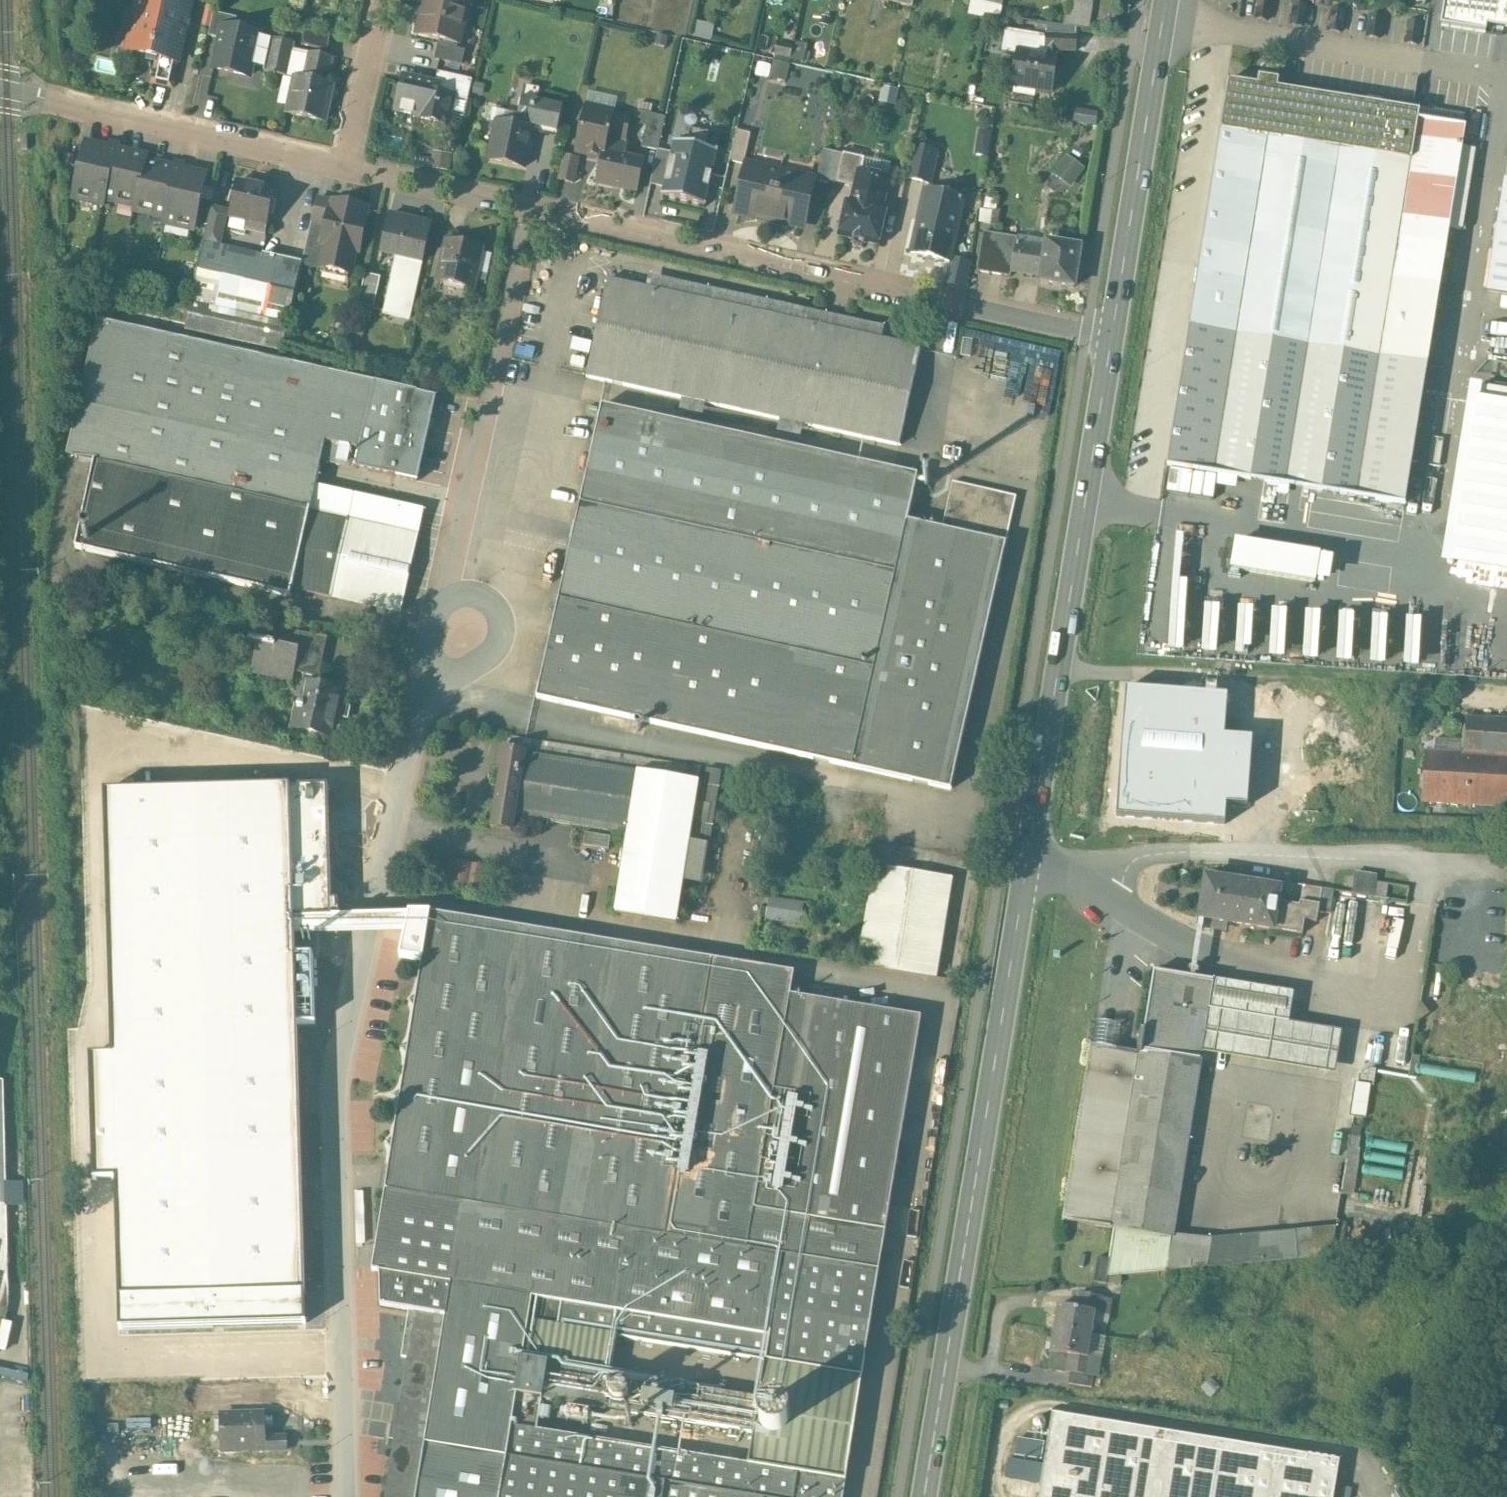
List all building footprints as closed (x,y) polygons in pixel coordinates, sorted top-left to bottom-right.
[(167,0),(139,0),(128,52),(158,58),(177,62),(178,62),(191,5),(167,0)] [(456,0),(422,0),(420,10),(423,10),(417,37),(438,41),(439,41),(458,45),(459,45),(469,3),(456,0)] [(1064,25),(1088,29),(1093,0),(1068,0),(1064,25)] [(1440,26),(1485,33),(1487,24),(1490,0),(1444,0),(1440,26)] [(1487,24),(1506,27),(1506,0),(1490,0),(1487,24)] [(237,18),(214,13),(208,36),(220,39),(223,40),(225,28),(234,30),(237,18)] [(1064,25),(1048,23),(1046,34),(1076,35),(1088,29),(1064,25)] [(234,30),(225,28),(223,40),(220,39),(213,69),(250,77),(252,65),(259,35),(234,30)] [(331,36),(305,30),(302,44),(327,51),(331,36)] [(1076,35),(1046,34),(1044,49),(1046,49),(1058,50),(1075,50),(1076,35)] [(272,38),(259,35),(252,65),(265,68),(272,38)] [(296,43),(272,38),(265,68),(264,71),(274,74),(274,75),(275,75),(276,74),(289,76),(296,43)] [(439,41),(438,41),(435,59),(462,65),(465,51),(456,49),(458,45),(439,41)] [(793,46),(777,42),(775,54),(790,58),(793,46)] [(796,42),(793,57),(803,60),(806,44),(796,42)] [(1045,55),(1016,50),(1011,84),(1052,91),(1057,58),(1056,58),(1058,50),(1046,49),(1045,55)] [(309,53),(300,51),(297,65),(306,67),(309,53)] [(306,67),(303,80),(327,85),(333,58),(309,53),(306,67)] [(177,62),(158,58),(153,83),(171,87),(177,62)] [(769,76),(785,82),(791,63),(775,58),(769,76)] [(438,72),(435,84),(440,85),(438,93),(455,97),(455,98),(469,101),(473,80),(438,72)] [(1373,106),(1276,89),(1277,79),(1258,76),(1256,86),(1231,81),(1187,327),(1422,369),(1433,307),(1440,308),(1451,250),(1444,248),(1465,130),(1416,121),(1417,114),(1373,106)] [(303,80),(297,78),(289,114),(323,121),(330,86),(303,80)] [(435,84),(414,80),(413,87),(402,85),(397,112),(418,117),(417,118),(449,125),(455,98),(455,97),(438,93),(440,85),(435,84)] [(539,89),(524,86),(521,105),(512,103),(510,112),(519,113),(515,128),(530,131),(536,102),(539,89)] [(469,101),(455,98),(449,125),(463,127),(469,101)] [(561,107),(536,102),(530,131),(531,131),(556,137),(563,107),(561,106),(561,107)] [(629,118),(586,109),(576,153),(602,159),(608,135),(625,139),(629,118)] [(1097,122),(1098,111),(1075,110),(1075,121),(1097,122)] [(665,118),(649,114),(642,147),(658,151),(658,150),(665,118)] [(515,128),(497,124),(490,159),(523,167),(531,131),(530,131),(515,128)] [(709,133),(689,129),(686,145),(674,142),(671,153),(663,188),(662,197),(704,206),(717,152),(705,149),(709,133)] [(751,133),(737,130),(730,161),(744,165),(751,133)] [(625,139),(608,135),(602,159),(602,160),(597,184),(637,193),(644,160),(625,156),(628,140),(625,139)] [(147,157),(85,143),(74,190),(76,191),(74,200),(102,206),(103,200),(134,207),(133,212),(135,212),(146,161),(147,157)] [(937,151),(913,146),(906,177),(929,182),(937,151)] [(837,152),(823,149),(816,181),(830,184),(837,152)] [(671,153),(658,150),(658,151),(650,185),(663,188),(671,153)] [(864,157),(842,152),(836,182),(857,187),(860,174),(861,174),(864,157)] [(1052,175),(1075,188),(1088,165),(1065,153),(1052,175)] [(578,160),(564,157),(559,180),(573,183),(578,160)] [(207,175),(146,161),(135,212),(165,219),(164,224),(194,231),(207,175)] [(780,172),(749,165),(738,214),(758,218),(759,215),(770,218),(780,172)] [(811,178),(780,172),(770,218),(781,220),(780,223),(800,227),(811,178)] [(861,174),(860,174),(857,187),(854,203),(879,209),(885,180),(861,174)] [(1504,180),(1486,293),(1506,297),(1506,181),(1504,180)] [(274,190),(238,182),(230,219),(246,222),(245,229),(265,234),(274,190)] [(964,198),(924,190),(911,252),(950,260),(964,198)] [(328,201),(317,199),(311,223),(323,225),(328,201)] [(854,203),(847,201),(839,236),(878,245),(886,210),(879,209),(854,203)] [(367,210),(333,202),(324,244),(325,245),(355,251),(357,252),(367,210)] [(227,211),(212,208),(204,243),(219,247),(227,211)] [(412,222),(390,217),(391,215),(390,215),(381,253),(382,253),(384,248),(399,251),(398,257),(399,257),(421,262),(423,262),(431,224),(413,220),(412,222)] [(311,223),(304,252),(316,255),(323,225),(311,223)] [(1017,237),(982,232),(976,270),(1010,276),(1011,270),(1016,243),(1017,237)] [(447,242),(438,240),(435,250),(445,252),(447,242)] [(481,248),(448,241),(447,242),(445,252),(438,282),(472,289),(481,248)] [(1080,247),(1046,242),(1045,247),(1041,275),(1040,281),(1074,286),(1080,247)] [(219,247),(204,243),(186,323),(184,330),(282,351),(301,265),(274,259),(274,257),(271,257),(271,258),(219,247)] [(1045,247),(1016,243),(1011,270),(1041,275),(1045,247)] [(355,251),(325,245),(321,265),(351,272),(355,251)] [(485,251),(478,274),(485,276),(493,254),(485,251)] [(399,257),(394,278),(393,278),(385,314),(408,319),(421,262),(399,257)] [(380,277),(365,274),(358,305),(373,308),(380,277)] [(921,348),(608,279),(587,377),(900,445),(921,348)] [(415,391),(182,340),(184,330),(186,323),(109,305),(75,459),(94,463),(75,550),(290,596),(291,589),(332,598),(349,518),(310,509),(315,486),(321,461),(417,481),(435,397),(415,393),(415,391)] [(1488,332),(1506,336),(1506,326),(1490,323),(1488,332)] [(1422,369),(1187,327),(1163,465),(1397,506),(1422,369)] [(1475,399),(1450,564),(1506,572),(1506,404),(1475,399)] [(918,474),(602,405),(558,600),(873,669),(851,767),(951,789),(1006,542),(942,528),(908,520),(918,474)] [(1017,495),(953,481),(942,528),(1006,542),(1017,495)] [(402,505),(315,486),(310,509),(349,518),(332,598),(401,613),(424,510),(402,506),(402,505)] [(1184,538),(1177,537),(1169,651),(1182,651),(1187,582),(1181,582),(1184,538)] [(1321,556),(1235,542),(1230,571),(1316,585),(1321,556)] [(873,669),(558,600),(537,698),(851,767),(873,669)] [(1220,607),(1205,606),(1202,654),(1217,655),(1220,607)] [(1254,609),(1238,608),(1235,657),(1251,658),(1254,609)] [(1287,612),(1272,611),(1269,659),(1284,660),(1287,612)] [(1321,613),(1305,612),(1302,661),(1318,662),(1321,613)] [(1355,615),(1339,614),(1336,663),(1352,664),(1355,615)] [(1495,671),(1496,636),(1506,636),(1506,615),(1504,615),(1504,622),(1475,622),(1474,670),(1495,671)] [(1388,618),(1372,617),(1370,665),(1385,666),(1388,618)] [(1421,620),(1406,619),(1403,667),(1418,668),(1421,620)] [(248,675),(292,680),(296,646),(251,641),(248,675)] [(342,693),(308,686),(303,710),(297,709),(293,728),(336,738),(340,718),(337,717),(342,693)] [(1227,697),(1125,689),(1116,817),(1224,824),(1224,814),(1225,804),(1247,806),(1252,739),(1225,736),(1226,710),(1227,697)] [(1463,714),(1462,751),(1461,801),(1506,802),(1506,715),(1463,714)] [(701,766),(508,736),(493,827),(510,830),(513,815),(627,833),(615,912),(676,921),(701,766)] [(1462,751),(1423,750),(1421,800),(1461,801),(1462,751)] [(330,786),(105,791),(112,1062),(89,1063),(92,1185),(119,1184),(123,1333),(305,1328),(294,920),(333,919),(330,786)] [(444,861),(443,885),(474,886),(475,861),(444,861)] [(953,878),(874,865),(858,963),(936,976),(953,878)] [(1376,897),(1387,898),(1388,886),(1377,885),(1378,877),(1356,874),(1353,897),(1375,899),(1376,897)] [(1278,891),(1248,886),(1248,885),(1236,883),(1236,884),(1205,879),(1199,919),(1273,932),(1273,931),(1274,921),(1279,891),(1278,891)] [(1303,887),(1279,883),(1278,891),(1279,891),(1274,921),(1298,925),(1298,920),(1303,887)] [(1322,890),(1303,887),(1298,920),(1304,921),(1316,923),(1322,890)] [(765,918),(799,924),(803,901),(769,894),(765,918)] [(1404,913),(1404,899),(1383,900),(1384,914),(1404,913)] [(522,1359),(528,1322),(861,1376),(921,1016),(790,995),(794,972),(430,912),(424,948),(418,953),(422,959),(416,996),(410,1000),(415,1006),(409,1043),(403,1047),(407,1053),(401,1091),(395,1095),(399,1101),(393,1138),(387,1142),(392,1148),(372,1270),(379,1271),(380,1305),(409,1310),(401,1356),(408,1357),(386,1496),(842,1496),(845,1479),(537,1429),(542,1398),(605,1408),(607,1400),(627,1403),(626,1412),(739,1430),(739,1431),(751,1433),(757,1397),(746,1395),(522,1359)] [(1298,925),(1274,921),(1273,931),(1302,935),(1304,921),(1298,920),(1298,925)] [(1213,982),(1154,972),(1144,1032),(1141,1031),(1137,1054),(1140,1054),(1112,1228),(1113,1229),(1172,1239),(1173,1235),(1194,1100),(1188,1099),(1195,1058),(1198,1041),(1203,1042),(1206,1042),(1205,1047),(1214,1048),(1222,1004),(1210,1002),(1213,982)] [(1214,980),(1213,982),(1210,1002),(1222,1004),(1214,1048),(1205,1047),(1206,1042),(1203,1042),(1202,1052),(1335,1074),(1342,1032),(1289,1023),(1294,993),(1214,980)] [(1063,1222),(1112,1228),(1140,1054),(1137,1054),(1118,1051),(1122,1026),(1096,1022),(1092,1046),(1091,1046),(1063,1222)] [(1339,1202),(1337,1211),(1412,1226),(1420,1217),(1440,1085),(1480,1092),(1483,1065),(1412,1054),(1408,1076),(1369,1069),(1360,1075),(1339,1202)] [(9,1305),(3,1082),(0,1081),(0,1344),(9,1305)] [(1335,1228),(1296,1232),(1298,1258),(1331,1256),(1335,1228)] [(1107,1276),(1208,1268),(1212,1240),(1173,1235),(1172,1239),(1113,1229),(1107,1276)] [(1296,1232),(1212,1240),(1208,1268),(1298,1258),(1296,1232)] [(1076,1311),(1059,1308),(1051,1353),(1067,1356),(1064,1372),(1088,1377),(1091,1359),(1086,1358),(1094,1315),(1100,1316),(1104,1298),(1079,1294),(1076,1311)] [(781,1405),(779,1404),(776,1403),(772,1403),(769,1403),(765,1405),(763,1407),(760,1410),(759,1412),(759,1415),(758,1417),(759,1421),(760,1423),(760,1424),(761,1425),(762,1427),(764,1429),(768,1431),(771,1432),(775,1432),(778,1432),(781,1431),(784,1429),(786,1427),(787,1425),(789,1422),(789,1420),(789,1418),(789,1415),(788,1413),(787,1410),(785,1408),(784,1406),(781,1405)] [(265,1414),(220,1415),(221,1448),(236,1447),(236,1451),(287,1450),(287,1438),(265,1438),(265,1414)] [(1053,1414),(1039,1496),(1330,1496),(1334,1462),(1053,1414)] [(1042,1419),(1040,1418),(1038,1418),(1036,1419),(1035,1420),(1034,1421),(1033,1424),(1034,1427),(1034,1428),(1036,1430),(1038,1431),(1040,1431),(1042,1431),(1044,1430),(1045,1429),(1046,1427),(1046,1426),(1046,1424),(1046,1423),(1045,1421),(1044,1419),(1042,1419)] [(779,1434),(756,1431),(754,1442),(777,1446),(779,1434)] [(1045,1444),(1016,1440),(1014,1457),(1042,1461),(1045,1444)] [(1038,1484),(1041,1465),(1008,1460),(1006,1480),(1038,1484)]
